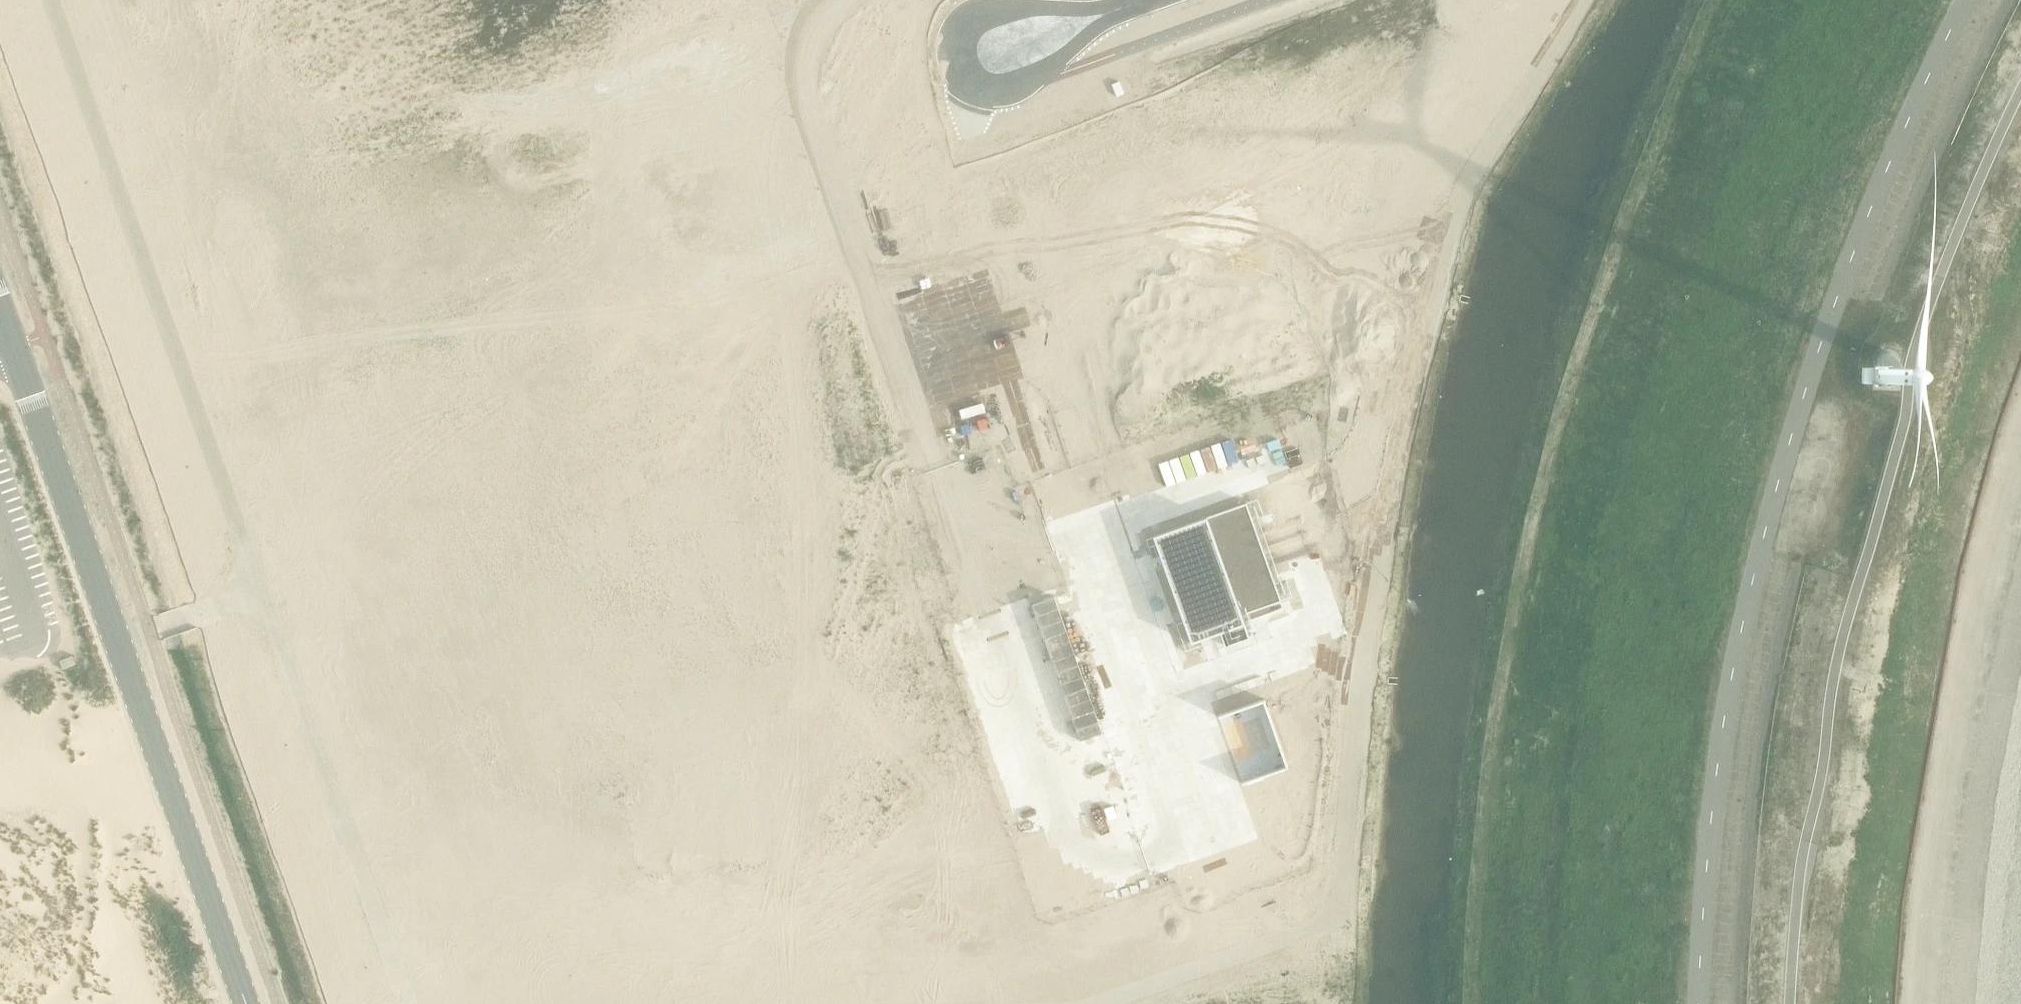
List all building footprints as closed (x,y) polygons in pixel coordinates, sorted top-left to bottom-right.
[(1247,503),(1154,536),(1192,643),(1221,633),(1226,646),(1250,637),(1242,615),(1282,601),(1247,503)] [(1265,698),(1219,715),(1243,783),(1289,768),(1265,698)]
